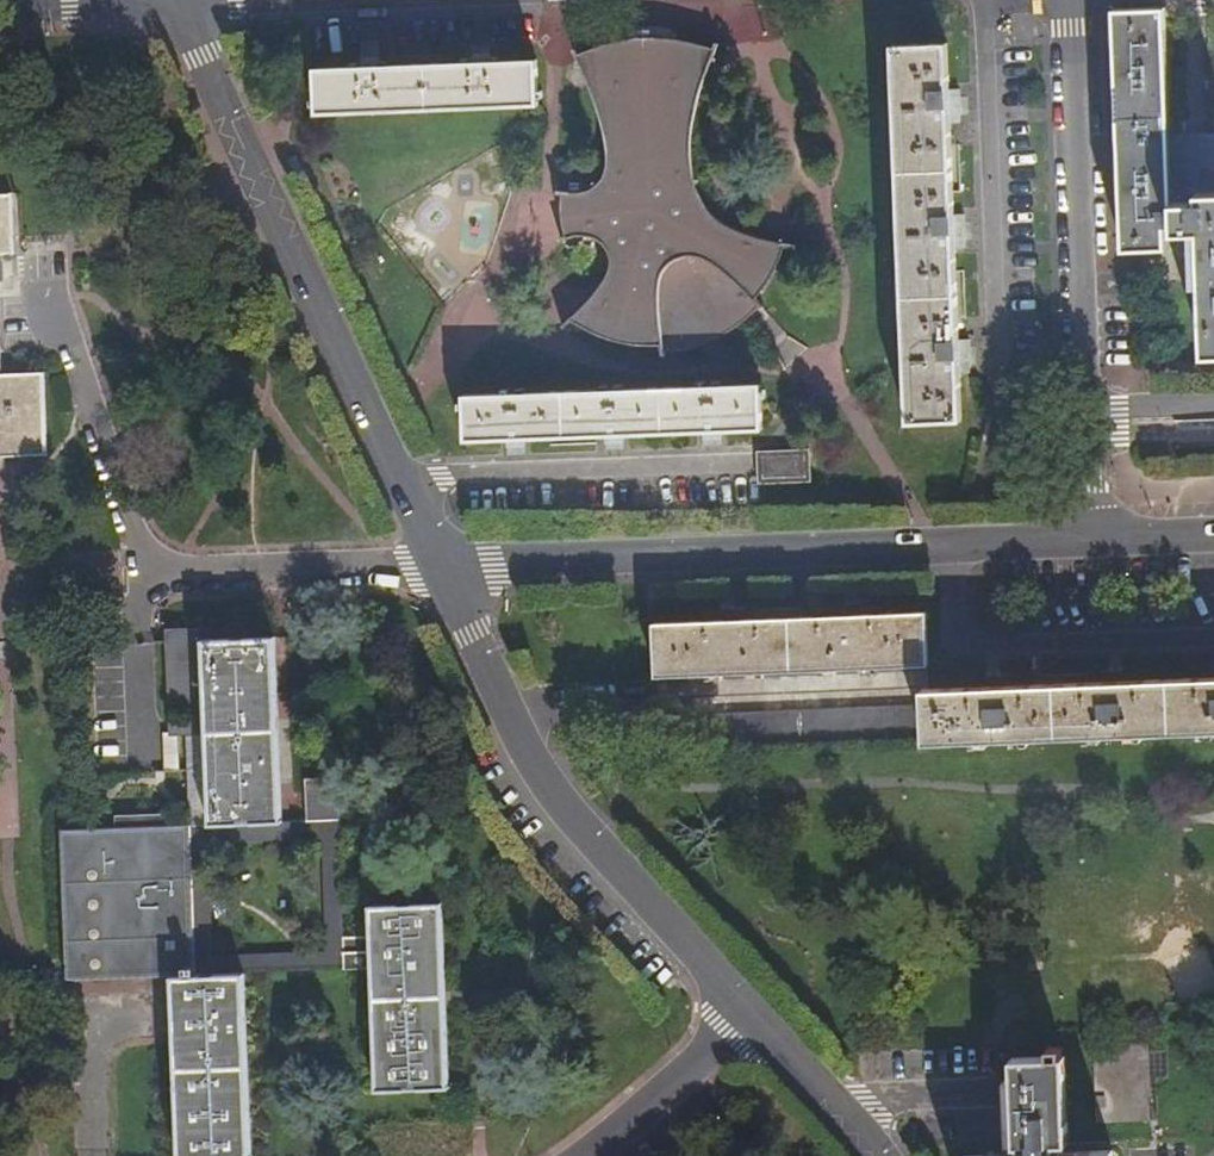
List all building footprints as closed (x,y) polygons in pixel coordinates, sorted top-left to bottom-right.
[(1173,177),(1168,21),(1167,8),(1132,9),(1116,10),(1125,249),(1143,248),(1168,248),(1167,224),(1175,224),(1174,202),(1173,177)] [(716,48),(707,45),(692,42),(672,39),(649,39),(634,40),(624,41),(609,44),(591,49),(580,54),(577,48),(574,50),(580,62),(582,62),(594,90),(604,118),(607,131),(609,143),(608,159),(606,170),(604,174),(598,180),(593,184),(587,187),(581,189),(572,191),(559,191),(559,194),(564,194),(565,216),(566,228),(568,236),(562,237),(563,240),(580,237),(589,238),(594,239),(598,241),(605,246),(609,252),(611,256),(612,263),(610,268),(607,274),(599,287),(589,300),(573,314),(574,315),(564,322),(566,325),(575,318),(584,324),(593,329),(605,335),(621,340),(629,342),(643,344),(664,344),(664,355),(667,355),(667,351),(681,350),(692,348),(704,344),(717,339),(733,330),(748,318),(757,310),(761,306),(763,309),(765,307),(759,297),(767,286),(777,269),(781,259),(786,244),(797,248),(798,244),(785,240),(784,241),(767,238),(747,231),(734,225),(725,220),(714,211),(708,204),(703,198),(700,192),(698,184),(696,173),(696,158),(697,143),(700,115),(706,89),(709,79),(717,57),(718,57),(721,44),(717,43),(716,48)] [(949,82),(948,44),(894,46),(909,422),(963,420),(961,374),(971,373),(970,354),(970,340),(960,340),(956,247),(965,247),(964,228),(964,215),(955,216),(951,124),(961,123),(960,101),(960,90),(950,91),(950,85),(949,82)] [(360,68),(316,69),(318,115),(539,106),(538,84),(537,61),(496,62),(467,63),(441,64),(360,68)] [(1185,188),(1185,176),(1173,177),(1174,202),(1200,202),(1200,199),(1199,187),(1185,188)] [(1199,176),(1185,176),(1185,188),(1199,187),(1199,176)] [(14,254),(13,234),(10,194),(0,194),(0,254),(14,254)] [(1174,202),(1175,224),(1175,233),(1202,232),(1202,246),(1207,354),(1213,354),(1213,198),(1200,199),(1200,202),(1174,202)] [(20,459),(46,459),(43,374),(4,374),(0,270),(0,460),(20,459)] [(763,429),(762,384),(464,396),(467,441),(513,439),(611,435),(713,431),(763,429)] [(806,456),(765,457),(766,479),(807,477),(806,456)] [(723,619),(655,621),(657,680),(930,669),(927,611),(859,614),(723,619)] [(272,636),(170,641),(170,703),(202,702),(208,824),(280,822),(272,636)] [(926,741),(1213,730),(1213,678),(1118,681),(998,686),(924,689),(924,705),(926,741)] [(926,741),(924,705),(673,716),(674,751),(926,741)] [(303,822),(336,821),(335,778),(301,780),(303,822)] [(113,830),(166,828),(166,812),(113,814),(113,830)] [(243,973),(344,969),(336,821),(303,822),(187,827),(195,975),(243,973)] [(71,980),(173,976),(195,975),(187,827),(166,828),(113,830),(65,832),(71,980)] [(65,981),(71,980),(65,832),(59,832),(65,981)] [(445,1088),(438,905),(368,908),(375,1090),(445,1088)] [(243,973),(195,975),(173,976),(177,1155),(248,1155),(243,973)] [(1147,1042),(1094,1045),(1096,1121),(1150,1119),(1147,1042)] [(1049,1046),(1050,1057),(1062,1056),(1062,1046),(1049,1046)] [(1013,1059),(1014,1073),(1017,1153),(966,1155),(1112,1155),(1112,1150),(1057,1151),(1057,1142),(1067,1142),(1064,1056),(1062,1056),(1050,1057),(1013,1059)]
